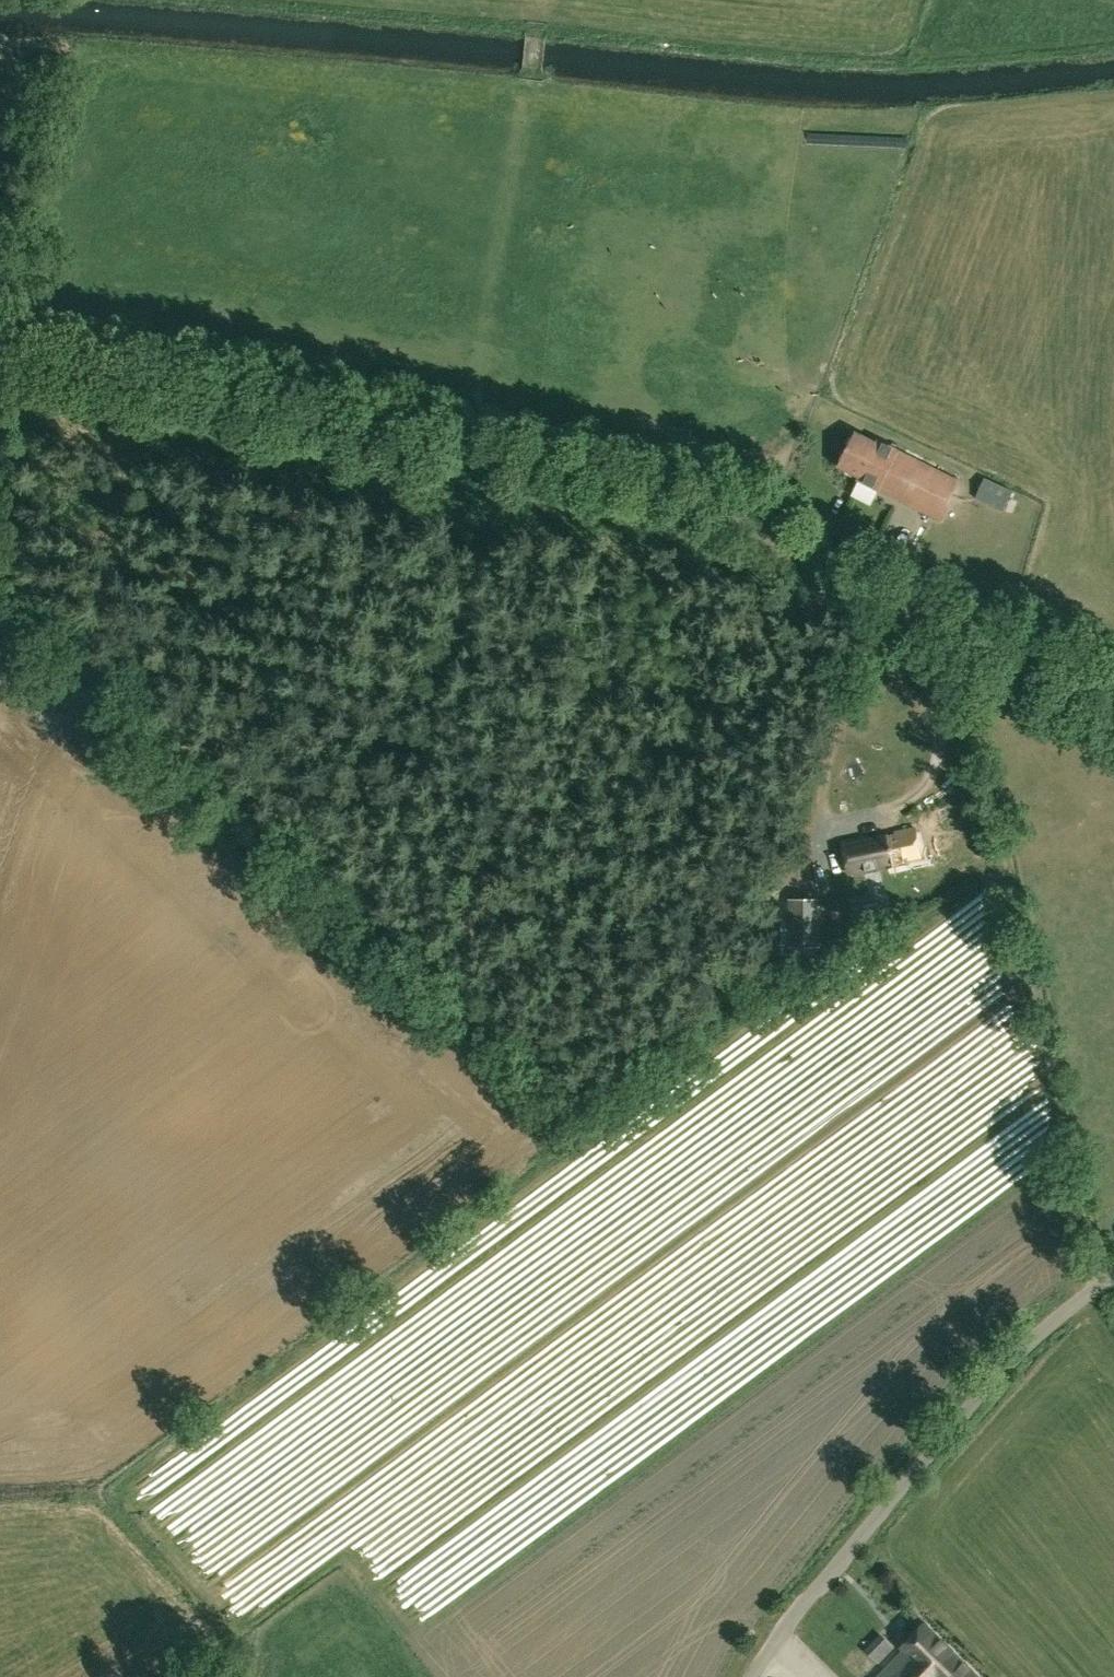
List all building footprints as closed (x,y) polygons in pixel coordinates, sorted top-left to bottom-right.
[(856,433),(839,466),(860,477),(858,479),(940,521),(960,482),(878,440),(877,443),(856,433)] [(976,498),(1002,511),(1012,489),(985,478),(976,498)] [(896,866),(889,833),(862,839),(862,836),(840,841),(847,876),(896,866)] [(817,899),(788,900),(789,947),(820,947),(820,915),(817,914),(817,899)] [(925,1623),(902,1647),(905,1650),(878,1676),(980,1676),(925,1623)] [(890,1633),(876,1647),(887,1659),(902,1646),(890,1633)]
